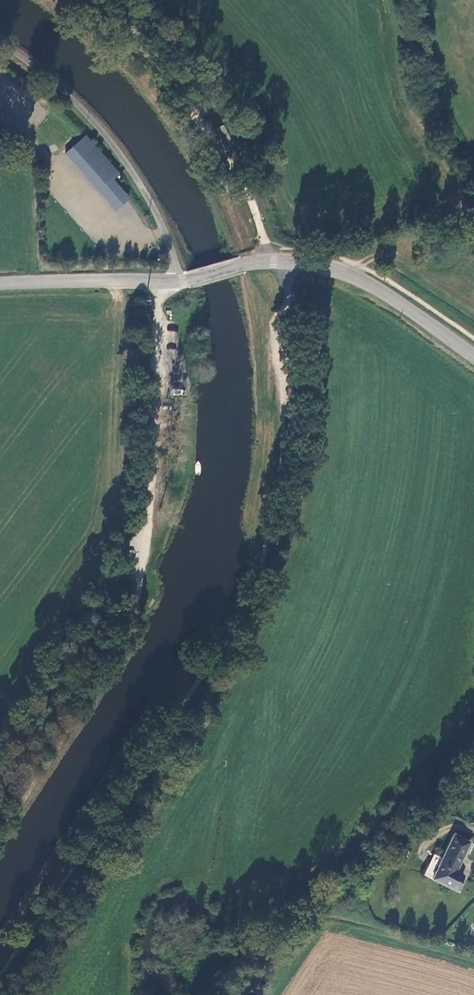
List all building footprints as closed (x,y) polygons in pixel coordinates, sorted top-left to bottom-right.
[(118,173),(84,136),(64,154),(116,211),(128,199),(111,180),(118,173)] [(167,332),(167,342),(177,342),(177,332),(167,332)] [(454,834),(432,877),(457,889),(464,875),(457,871),(471,842),(454,834)]
